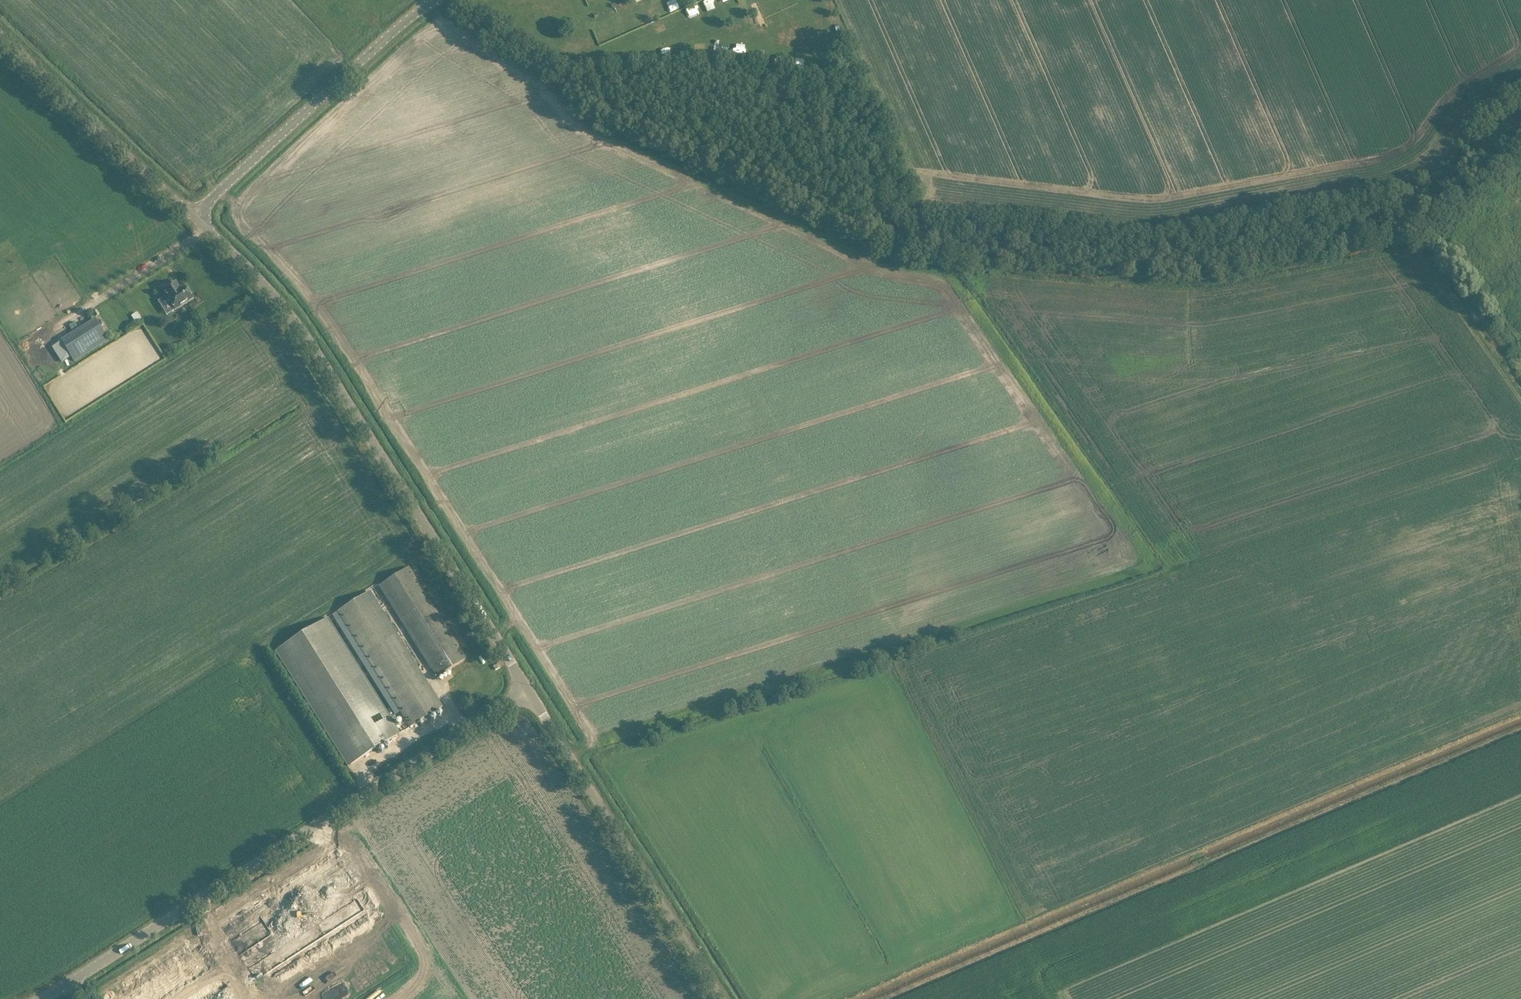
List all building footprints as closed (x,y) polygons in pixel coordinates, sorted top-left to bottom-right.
[(680,9),(676,0),(674,0),(665,4),(669,13),(680,9)] [(704,9),(712,5),(710,0),(702,5),(704,9)] [(786,12),(795,8),(792,0),(789,0),(782,3),(786,12)] [(690,19),(698,16),(695,7),(687,10),(690,19)] [(644,13),(634,16),(637,27),(647,24),(644,13)] [(672,27),(682,24),(678,13),(669,16),(672,27)] [(784,18),(787,25),(797,21),(794,14),(784,18)] [(737,56),(746,56),(746,45),(737,45),(737,56)] [(175,310),(193,299),(185,287),(181,290),(176,282),(163,291),(175,310)] [(62,344),(55,349),(54,349),(63,362),(71,357),(74,362),(107,341),(94,319),(61,341),(62,344)] [(466,659),(409,567),(379,586),(437,677),(466,659)] [(442,707),(369,592),(338,612),(410,727),(442,707)] [(347,767),(400,734),(328,618),(274,651),(347,767)]
